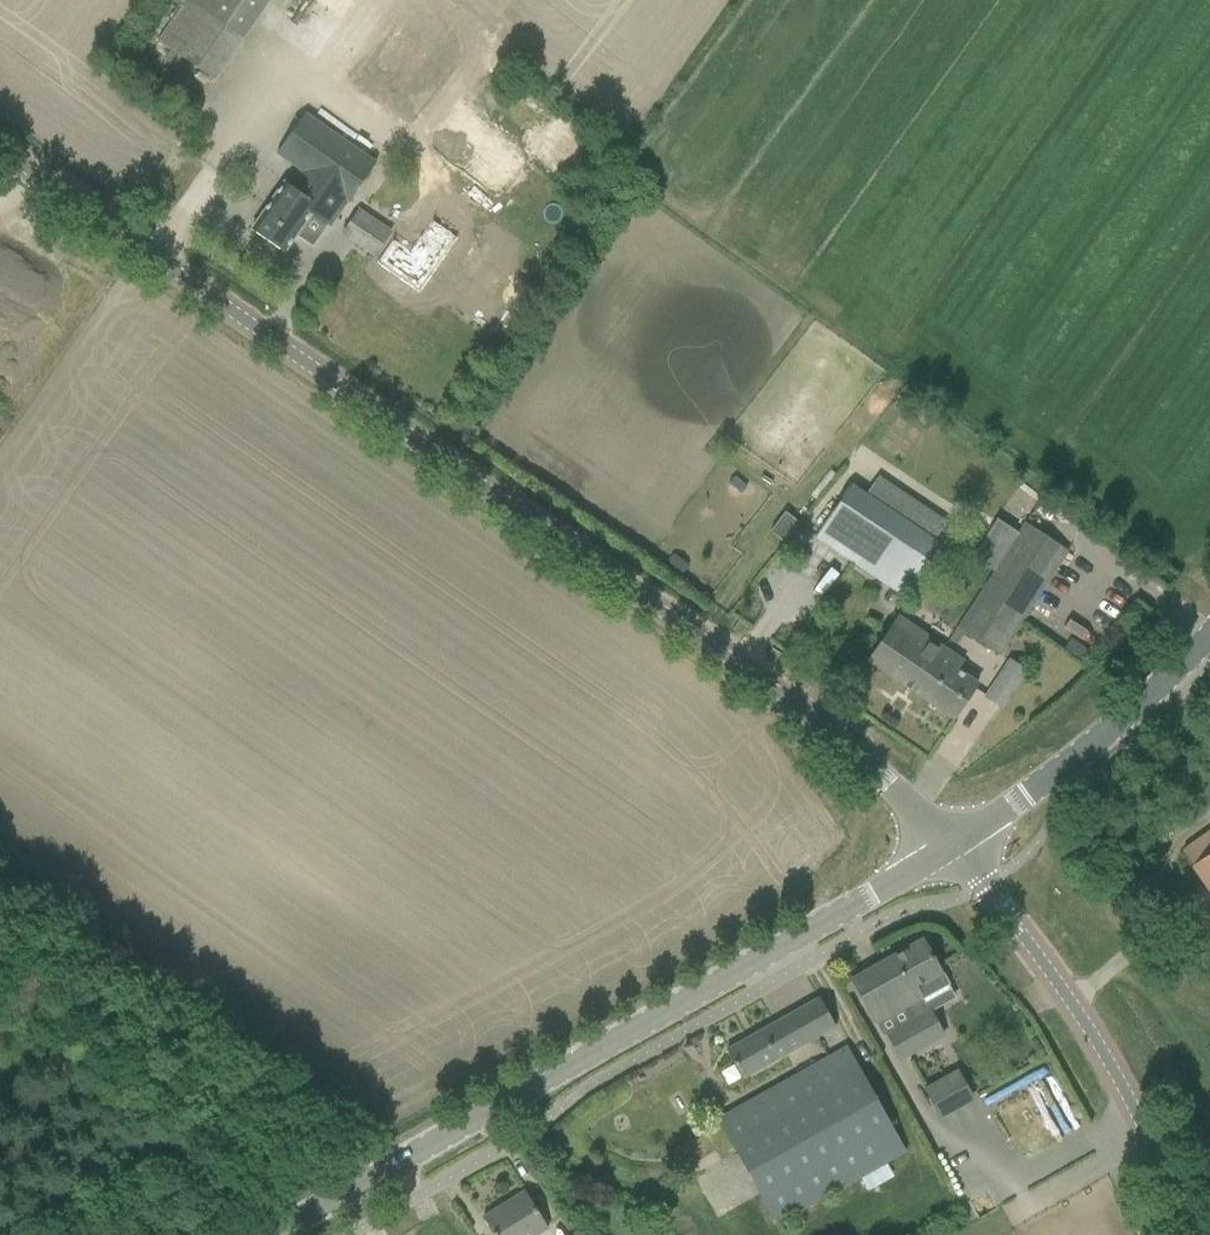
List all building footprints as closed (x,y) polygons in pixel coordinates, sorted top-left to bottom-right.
[(214,81),(270,0),(184,0),(156,41),(171,51),(179,57),(214,81)] [(171,51),(164,60),(173,66),(179,57),(171,51)] [(423,145),(493,196),(521,159),(452,106),(423,145)] [(300,170),(289,186),(284,183),(251,230),(283,253),(311,214),(329,227),(346,202),(348,203),(375,163),(304,113),(276,154),(300,170)] [(342,235),(374,257),(390,233),(358,211),(342,235)] [(817,535),(906,594),(952,526),(914,500),(910,508),(873,482),(864,496),(850,486),(817,535)] [(784,513),(769,531),(782,541),(796,522),(784,513)] [(957,628),(979,642),(999,656),(1067,551),(1047,538),(1025,523),(957,628)] [(881,641),(868,661),(953,719),(977,684),(957,670),(962,662),(897,617),(881,641)] [(986,697),(1002,708),(1026,672),(1009,661),(986,697)] [(1191,867),(1209,893),(1209,853),(1191,867)] [(920,999),(946,984),(922,940),(852,980),(876,1023),(903,1008),(910,1021),(927,1011),(920,999)] [(726,1050),(742,1079),(834,1027),(819,998),(726,1050)] [(886,1034),(901,1059),(943,1036),(929,1010),(927,1011),(910,1021),(886,1034)] [(718,1119),(777,1224),(905,1152),(846,1048),(718,1119)] [(926,1091),(940,1116),(971,1099),(957,1073),(926,1091)] [(493,1234),(524,1234),(532,1230),(535,1234),(536,1234),(547,1228),(537,1212),(524,1191),(482,1218),(493,1234)] [(647,1226),(649,1234),(660,1234),(657,1223),(647,1226)]
